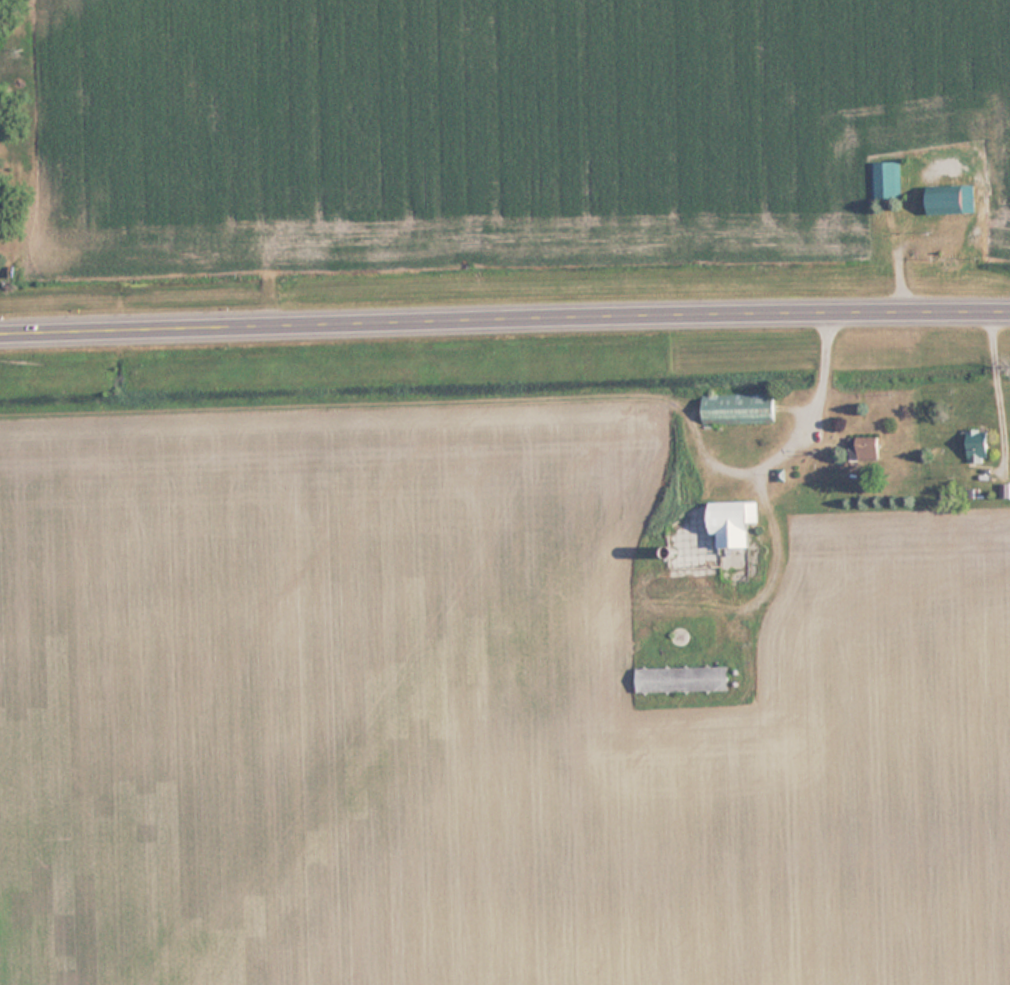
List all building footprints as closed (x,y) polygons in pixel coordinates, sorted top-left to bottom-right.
[(872,162),(872,198),(900,198),(900,162),(872,162)] [(969,186),(930,186),(931,214),(970,213),(969,186)] [(704,394),(704,423),(778,423),(777,393),(704,394)] [(990,434),(970,434),(970,460),(990,460),(990,434)] [(852,459),(881,459),(881,437),(852,437),(852,459)] [(714,504),(715,535),(722,534),(723,551),(754,550),(753,523),(760,523),(759,502),(714,504)] [(723,577),(734,577),(734,564),(723,564),(723,577)] [(731,691),(730,666),(638,667),(639,692),(731,691)]
